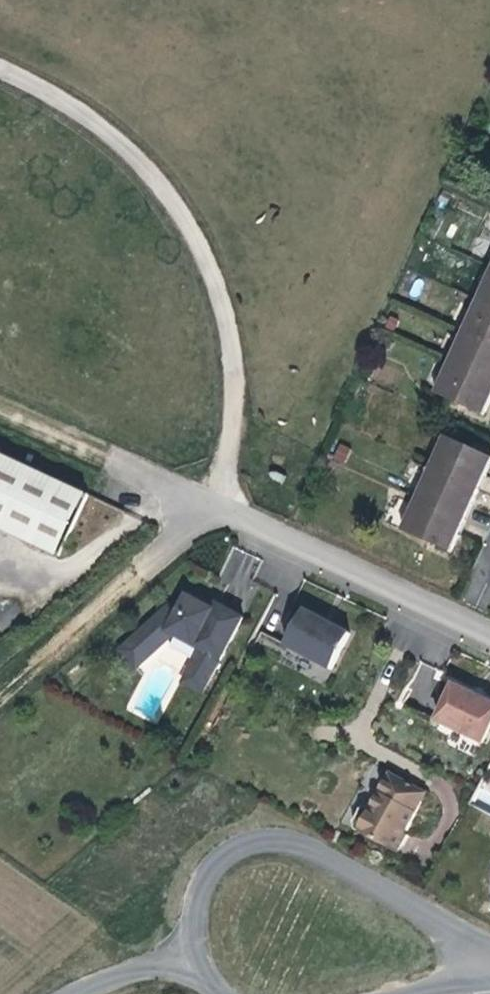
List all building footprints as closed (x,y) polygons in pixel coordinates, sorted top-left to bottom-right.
[(439,252),(428,246),(423,254),(434,261),(439,252)] [(478,300),(489,306),(489,274),(478,300)] [(478,300),(464,331),(489,342),(489,306),(478,300)] [(464,331),(450,361),(489,380),(489,342),(464,331)] [(450,361),(436,393),(484,416),(489,403),(489,380),(450,361)] [(489,466),(489,456),(445,436),(431,468),(479,490),(486,475),(489,466)] [(75,496),(0,462),(0,537),(46,558),(75,496)] [(471,508),(479,490),(431,468),(417,499),(465,521),(471,508)] [(456,541),(465,521),(417,499),(402,531),(451,553),(456,541)] [(214,608),(188,595),(186,599),(212,612),(214,608)] [(221,662),(245,617),(229,609),(217,603),(214,608),(212,612),(186,599),(178,614),(170,606),(121,651),(137,670),(175,635),(201,649),(183,682),(204,694),(221,662)] [(333,669),(351,635),(326,621),(304,609),(285,644),(333,669)] [(489,738),(489,703),(479,697),(454,686),(437,725),(486,747),(489,738)] [(429,794),(391,774),(387,782),(360,831),(378,841),(376,845),(400,857),(429,794)]
